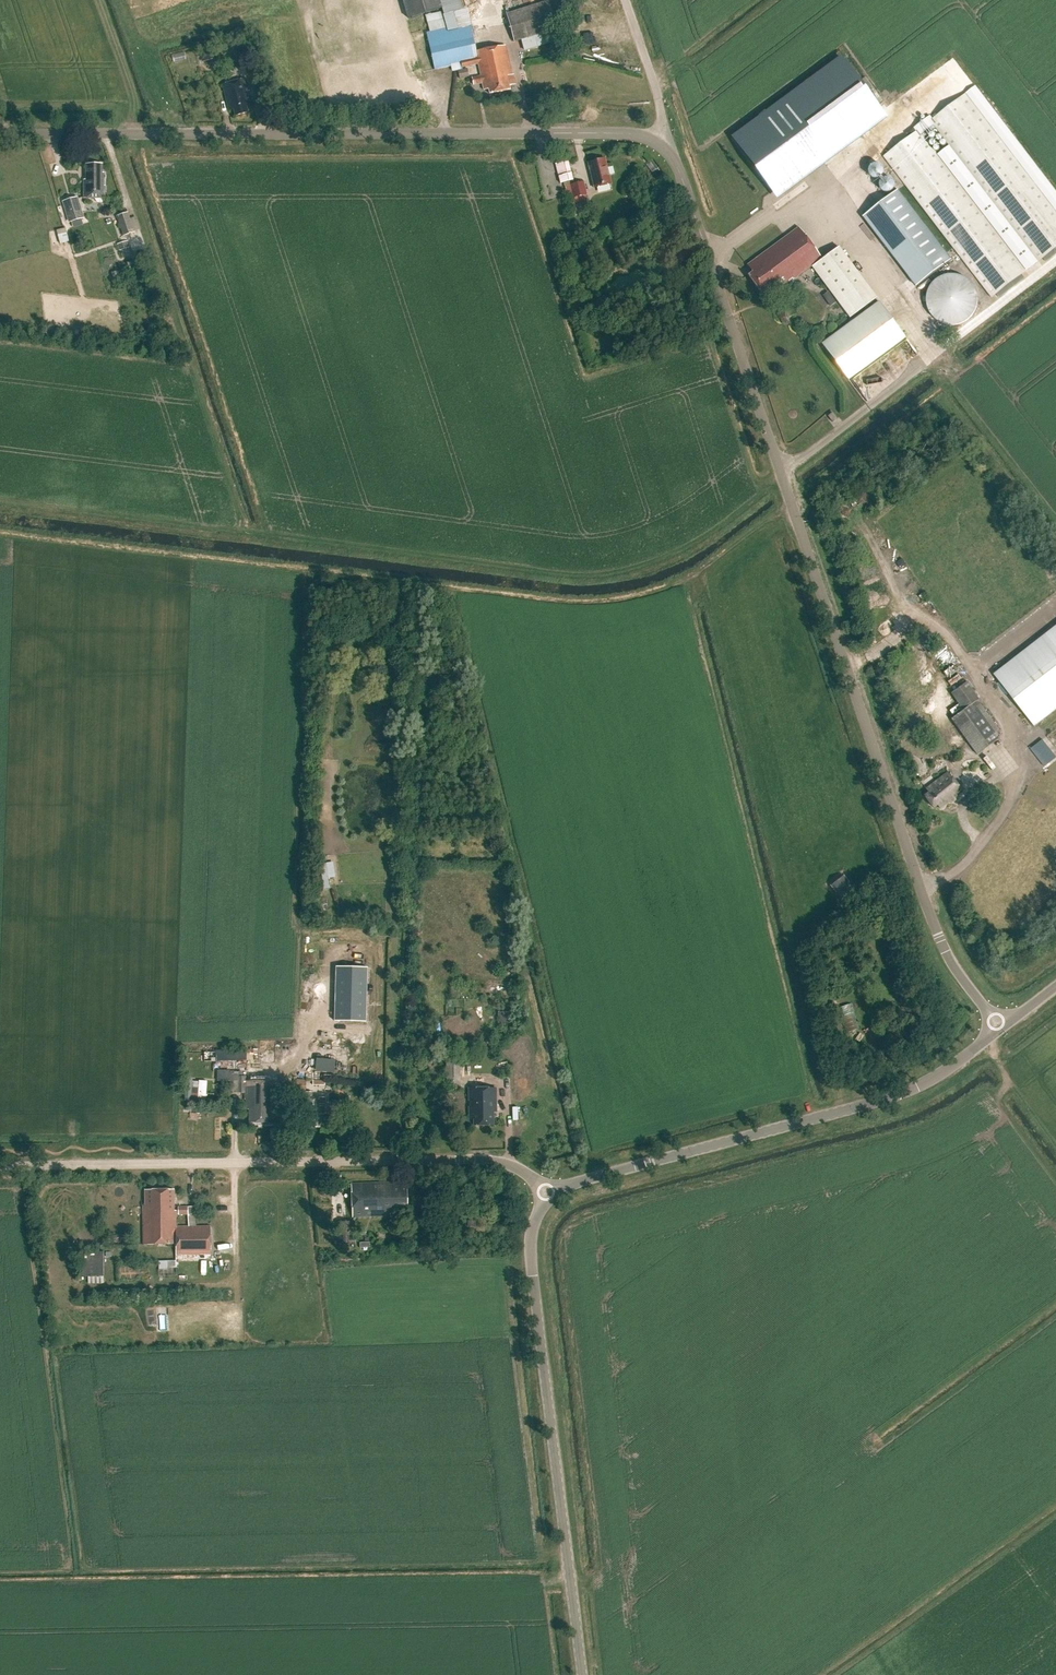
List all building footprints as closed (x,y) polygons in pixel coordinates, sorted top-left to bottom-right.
[(408,19),(441,9),(439,0),(402,0),(408,19)] [(428,24),(432,43),(437,67),(461,62),(463,68),(479,63),(481,76),(472,78),(474,85),(483,83),(484,90),(489,89),(490,93),(509,90),(509,86),(515,85),(513,75),(511,75),(505,46),(475,51),(472,39),(475,38),(473,32),(472,31),(466,7),(487,1),(487,0),(441,0),(447,20),(445,20),(442,11),(426,15),(427,22),(428,24)] [(512,2),(503,5),(515,42),(521,40),(524,51),(561,40),(549,0),(515,11),(512,2)] [(206,52),(210,64),(218,62),(214,50),(206,52)] [(468,68),(458,70),(460,79),(469,77),(468,68)] [(250,104),(243,79),(223,84),(222,84),(229,111),(234,110),(235,116),(248,113),(246,106),(251,105),(250,104)] [(884,157),(991,297),(1026,271),(921,135),(933,125),(1038,262),(1055,247),(1055,214),(965,95),(932,120),(930,117),(914,129),(917,132),(884,157)] [(839,99),(753,164),(779,199),(865,133),(839,99)] [(593,188),(610,184),(603,158),(600,159),(599,156),(589,159),(590,162),(587,163),(593,188)] [(560,182),(573,178),(568,158),(554,162),(560,182)] [(652,161),(647,166),(652,172),(657,168),(652,161)] [(102,173),(102,165),(86,165),(86,180),(84,180),(84,199),(104,199),(104,186),(102,186),(102,180),(103,180),(103,173),(102,173)] [(884,178),(884,189),(896,189),(896,178),(884,178)] [(575,201),(587,197),(584,185),(572,189),(575,201)] [(863,217),(896,260),(916,287),(952,260),(898,191),(863,217)] [(78,197),(62,201),(69,223),(84,218),(78,197)] [(124,235),(133,232),(127,213),(118,217),(124,235)] [(817,262),(812,267),(849,318),(877,298),(839,246),(822,259),(799,227),(747,265),(752,273),(748,276),(760,292),(772,284),(776,289),(786,282),(787,284),(817,262)] [(60,244),(69,242),(66,233),(58,235),(60,244)] [(128,240),(117,244),(119,251),(120,251),(123,259),(133,256),(130,247),(128,240)] [(593,245),(601,263),(611,258),(603,241),(593,245)] [(136,251),(139,259),(145,256),(143,249),(136,251)] [(970,315),(974,308),(976,300),(975,292),(971,285),(964,279),(957,276),(948,276),(941,278),(934,283),(930,290),(928,298),(929,307),(933,314),(939,320),(947,323),(955,323),(963,320),(970,315)] [(847,379),(905,337),(878,301),(821,343),(847,379)] [(833,423),(837,419),(833,413),(828,416),(833,423)] [(1035,727),(1055,710),(1055,626),(994,674),(1035,727)] [(977,755),(998,739),(973,704),(978,700),(966,682),(951,693),(963,710),(951,719),(977,755)] [(1055,758),(1055,757),(1043,740),(1031,749),(1044,767),(1055,758)] [(962,791),(948,773),(926,789),(928,793),(924,796),(933,807),(937,804),(939,808),(962,791)] [(320,864),(324,890),(330,889),(329,878),(336,877),(333,862),(320,864)] [(856,893),(843,876),(831,885),(844,902),(856,893)] [(336,966),(336,1020),(367,1021),(367,966),(336,966)] [(854,1001),(840,1005),(846,1031),(860,1027),(854,1001)] [(227,1053),(227,1055),(208,1055),(208,1062),(247,1062),(247,1053),(227,1053)] [(314,1057),(314,1070),(334,1070),(334,1058),(314,1057)] [(446,1080),(460,1080),(460,1060),(447,1060),(446,1080)] [(218,1071),(218,1081),(230,1081),(230,1071),(218,1071)] [(277,1123),(277,1081),(245,1081),(245,1076),(230,1076),(230,1093),(245,1093),(245,1100),(246,1100),(246,1110),(249,1110),(249,1123),(277,1123)] [(295,1090),(306,1091),(307,1080),(296,1079),(295,1090)] [(496,1112),(496,1089),(469,1089),(469,1120),(474,1120),(474,1125),(493,1125),(493,1112),(496,1112)] [(304,1091),(304,1097),(303,1123),(302,1123),(306,1124),(305,1127),(321,1127),(321,1114),(324,1115),(324,1097),(312,1097),(312,1092),(304,1091)] [(390,1213),(408,1212),(407,1188),(401,1188),(401,1182),(351,1184),(353,1218),(354,1218),(352,1221),(336,1222),(337,1245),(355,1245),(354,1222),(356,1217),(390,1216),(390,1213)] [(143,1205),(143,1245),(176,1244),(176,1254),(211,1254),(210,1227),(196,1227),(195,1207),(188,1207),(178,1207),(178,1215),(188,1215),(189,1227),(176,1227),(176,1211),(174,1211),(174,1190),(145,1190),(145,1205),(143,1205)] [(79,1276),(103,1276),(103,1251),(83,1251),(83,1272),(79,1272),(79,1276)] [(176,1261),(159,1261),(159,1271),(167,1271),(167,1268),(176,1268),(176,1262),(176,1261)]
